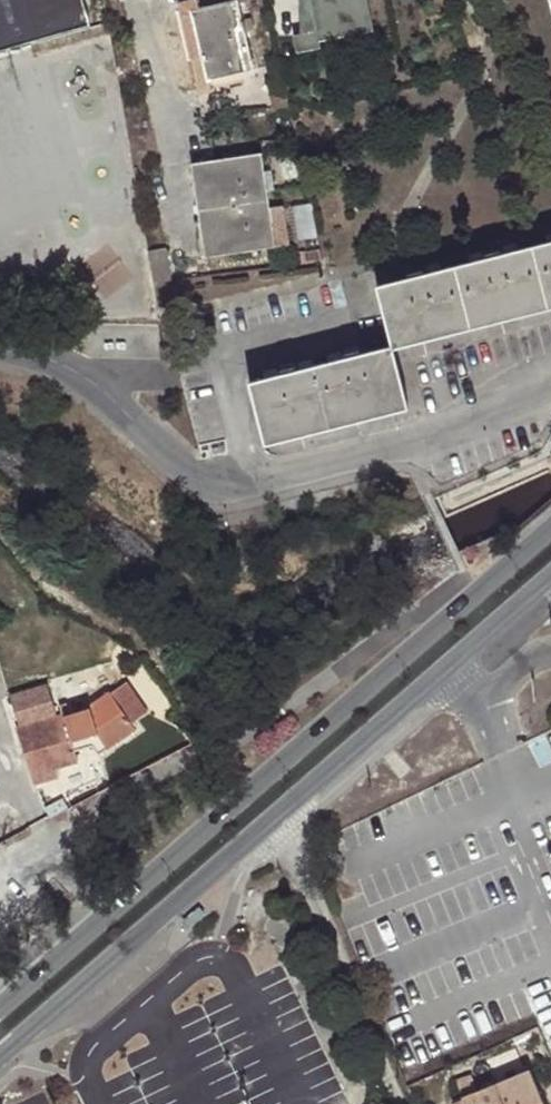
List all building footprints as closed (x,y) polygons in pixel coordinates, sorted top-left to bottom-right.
[(257,0),(218,0),(219,7),(197,12),(206,56),(193,59),(201,94),(216,90),(213,77),(250,67),(238,4),(257,0)] [(299,31),(294,31),(298,52),(320,47),(318,40),(374,29),(368,0),(297,0),(299,31)] [(181,4),(193,59),(206,56),(197,12),(195,1),(181,4)] [(276,246),(262,153),(193,163),(206,255),(276,246)] [(533,244),(548,303),(550,302),(550,239),(533,244)] [(471,322),(548,303),(533,244),(457,263),(471,322)] [(148,251),(153,283),(170,280),(163,248),(148,251)] [(457,263),(379,282),(395,341),(471,322),(457,263)] [(395,341),(318,360),(333,419),(409,400),(395,341)] [(259,437),(333,419),(318,360),(246,378),(259,437)] [(136,730),(108,692),(87,707),(88,710),(64,716),(63,714),(55,716),(46,687),(11,698),(20,726),(15,727),(32,782),(57,774),(56,771),(77,765),(75,751),(91,747),(98,756),(136,730)] [(184,928),(202,912),(196,905),(178,921),(184,928)] [(468,1103),(544,1103),(530,1069),(465,1097),(468,1103)]
